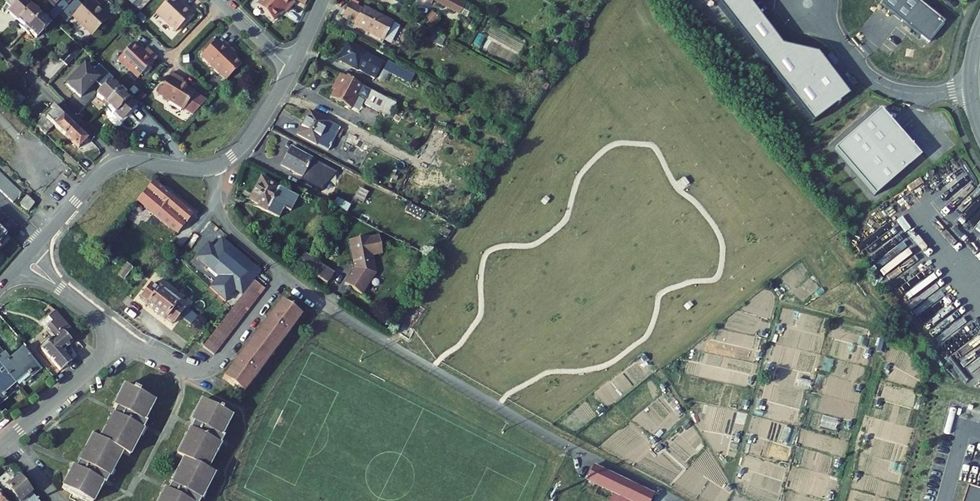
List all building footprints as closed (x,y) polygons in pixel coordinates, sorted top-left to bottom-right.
[(12,7),(8,11),(25,27),(23,29),(26,31),(41,15),(32,6),(26,0),(11,0),(7,4),(12,7)] [(93,0),(88,0),(82,7),(75,1),(62,14),(68,21),(72,17),(92,36),(108,20),(97,9),(99,6),(93,0)] [(194,13),(184,3),(181,6),(175,0),(168,0),(156,13),(176,32),(194,13)] [(257,5),(274,20),(283,10),(286,13),(295,3),(292,0),(261,0),(257,5)] [(432,3),(434,0),(466,18),(472,8),(457,0),(425,0),(432,3)] [(744,39),(764,23),(747,0),(713,0),(744,39)] [(945,23),(917,0),(885,0),(881,5),(929,44),(945,23)] [(350,3),(343,16),(355,23),(354,25),(384,40),(386,36),(392,39),(399,26),(363,7),(362,9),(350,3)] [(50,10),(47,14),(52,19),(56,15),(50,10)] [(422,21),(430,30),(440,19),(431,11),(422,21)] [(898,28),(873,11),(858,33),(888,54),(901,36),(895,31),(898,28)] [(142,23),(146,19),(140,13),(136,17),(142,23)] [(61,26),(67,20),(62,14),(56,21),(61,26)] [(50,24),(41,15),(26,31),(28,33),(30,32),(36,38),(50,24)] [(782,46),(764,23),(744,39),(812,124),(849,96),(817,54),(782,46)] [(445,40),(433,34),(430,41),(441,47),(445,40)] [(199,54),(201,56),(215,42),(212,40),(199,54)] [(222,45),(217,40),(215,42),(201,56),(226,80),(242,64),(232,54),(235,52),(225,42),(222,45)] [(143,73),(149,67),(157,59),(147,49),(143,53),(133,44),(118,60),(138,79),(143,73)] [(348,44),(339,60),(375,79),(383,63),(348,44)] [(81,51),(74,45),(59,60),(66,67),(81,51)] [(37,50),(29,54),(34,63),(42,60),(37,50)] [(414,75),(388,62),(385,69),(410,82),(414,75)] [(94,82),(101,88),(112,78),(98,65),(91,73),(84,66),(66,84),(79,97),(94,82)] [(149,67),(143,73),(146,76),(152,70),(149,67)] [(183,81),(171,74),(162,87),(159,93),(158,94),(162,96),(162,99),(167,102),(169,101),(193,115),(207,101),(181,84),(183,81)] [(387,99),(340,75),(336,84),(338,85),(331,98),(351,109),(357,96),(366,100),(364,104),(380,112),(387,99)] [(550,82),(544,79),(540,86),(546,90),(550,82)] [(119,90),(110,82),(96,96),(102,102),(101,104),(103,106),(119,90)] [(436,95),(439,89),(426,82),(423,88),(436,95)] [(3,95),(16,107),(24,99),(11,87),(3,95)] [(121,120),(135,105),(119,90),(103,106),(105,108),(107,106),(121,120)] [(145,96),(141,92),(136,97),(140,101),(145,96)] [(48,121),(59,132),(71,120),(58,107),(49,99),(45,105),(48,109),(42,115),(47,119),(48,121)] [(387,99),(380,112),(387,116),(394,103),(387,99)] [(38,111),(42,115),(48,109),(45,105),(38,111)] [(834,150),(875,197),(921,157),(880,110),(834,150)] [(42,127),(48,121),(47,119),(42,115),(38,111),(31,118),(42,127)] [(309,113),(297,135),(316,145),(324,130),(336,136),(340,129),(309,113)] [(59,132),(72,145),(84,133),(71,120),(59,132)] [(370,137),(353,128),(348,138),(365,147),(370,137)] [(375,140),(370,137),(365,147),(370,150),(375,140)] [(328,168),(291,148),(281,166),(308,179),(311,173),(322,178),(328,168)] [(23,194),(0,171),(0,190),(14,203),(23,194)] [(484,176),(478,172),(474,178),(480,182),(484,176)] [(298,197),(261,179),(250,200),(258,204),(257,207),(279,218),(284,208),(290,212),(298,197)] [(193,216),(153,183),(137,202),(169,229),(178,234),(193,216)] [(20,205),(29,211),(34,204),(27,197),(20,205)] [(441,234),(447,238),(450,232),(444,229),(441,234)] [(355,269),(345,284),(362,295),(376,273),(373,257),(382,255),(378,235),(349,240),(355,269)] [(318,264),(304,254),(297,264),(312,274),(318,264)] [(333,274),(318,264),(312,274),(326,284),(333,274)] [(118,276),(123,280),(131,269),(126,266),(118,276)] [(265,289),(254,281),(249,287),(260,295),(265,289)] [(165,286),(153,300),(183,325),(195,310),(165,286)] [(260,295),(249,287),(245,292),(256,300),(260,295)] [(256,300),(245,292),(241,297),(252,306),(256,300)] [(252,306),(241,297),(237,303),(247,311),(252,306)] [(237,303),(233,308),(243,316),(247,311),(237,303)] [(293,305),(231,383),(251,398),(312,320),(293,305)] [(243,316),(233,308),(228,314),(239,322),(243,316)] [(44,346),(65,370),(77,360),(67,348),(82,335),(59,309),(46,320),(58,334),(44,346)] [(235,327),(239,322),(228,314),(224,319),(235,327)] [(235,327),(224,319),(220,325),(231,333),(235,327)] [(231,333),(220,325),(219,326),(216,330),(227,338),(231,333)] [(227,338),(216,330),(212,335),(222,344),(227,338)] [(222,344),(212,335),(208,341),(218,349),(222,344)] [(218,349),(208,341),(203,347),(214,355),(218,349)] [(18,385),(32,374),(37,379),(47,370),(27,348),(11,362),(0,350),(0,365),(18,385)] [(10,401),(5,396),(18,385),(0,365),(0,409),(10,401)] [(57,489),(78,500),(91,500),(99,486),(102,487),(120,455),(126,458),(143,426),(140,425),(152,403),(139,396),(141,391),(134,387),(132,391),(124,386),(115,401),(110,409),(114,411),(98,441),(90,436),(72,468),(69,466),(57,489)] [(223,474),(226,468),(219,465),(237,433),(234,431),(245,411),(233,405),(236,401),(227,396),(225,400),(215,395),(204,415),(207,417),(189,449),(196,452),(179,484),(174,481),(163,500),(202,500),(203,499),(207,500),(208,500),(223,474)] [(586,480),(613,493),(609,500),(650,500),(653,495),(593,467),(586,480)] [(17,477),(5,487),(17,500),(27,500),(38,500),(17,477)] [(967,486),(962,500),(979,500),(979,490),(967,486)] [(1,491),(0,491),(0,500),(9,500),(1,491)]
